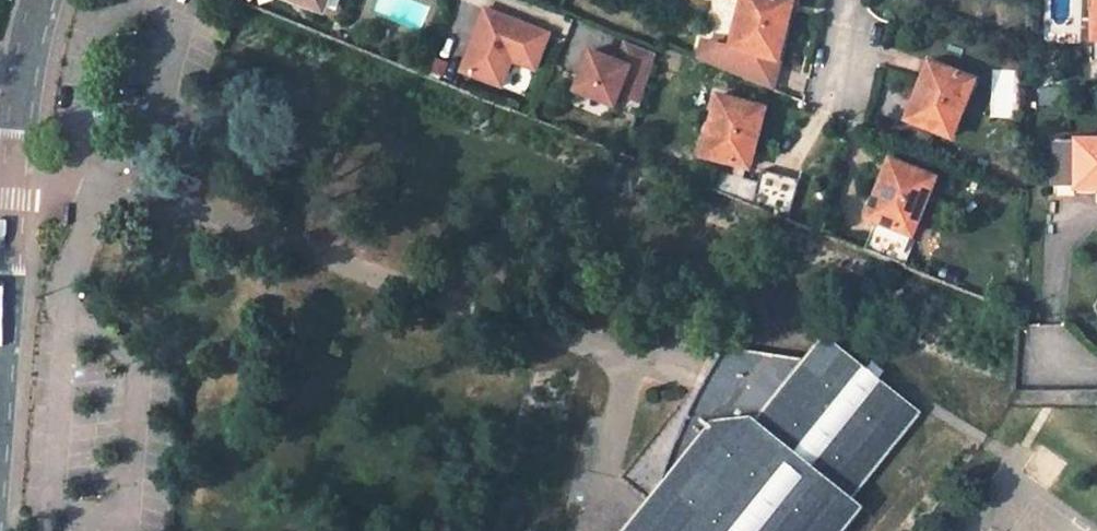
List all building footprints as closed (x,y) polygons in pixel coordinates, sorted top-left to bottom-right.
[(326,0),(296,0),(322,10),(326,0)] [(771,87),(790,16),(794,0),(748,0),(746,7),(743,6),(732,47),(707,41),(702,60),(771,87)] [(790,16),(796,17),(800,0),(794,0),(790,16)] [(468,52),(460,71),(500,87),(511,61),(534,70),(548,34),(485,9),(472,42),(475,44),(473,50),(468,52)] [(592,50),(576,92),(615,108),(620,97),(642,106),(658,54),(627,42),(620,60),(592,50)] [(976,79),(933,62),(926,79),(923,78),(906,118),(952,137),(976,79)] [(508,67),(507,89),(521,90),(523,68),(508,67)] [(767,107),(721,94),(709,134),(714,136),(708,156),(750,167),(767,107)] [(1059,139),(1058,187),(1096,187),(1096,139),(1059,139)] [(936,176),(891,159),(874,198),(879,200),(871,217),(913,233),(936,176)] [(718,189),(791,218),(801,179),(764,169),(761,181),(723,171),(718,189)] [(682,424),(677,433),(675,438),(668,454),(665,463),(675,471),(656,493),(662,498),(668,491),(687,506),(667,530),(828,530),(857,494),(852,490),(922,404),(831,334),(816,351),(731,339),(728,378),(717,392),(708,386),(702,392),(698,398),(693,406),(689,412),(682,424)] [(684,397),(628,470),(656,493),(675,471),(665,463),(668,454),(675,438),(677,433),(682,424),(689,412),(693,406),(684,397)] [(687,506),(668,491),(662,498),(635,530),(667,530),(687,506)]
